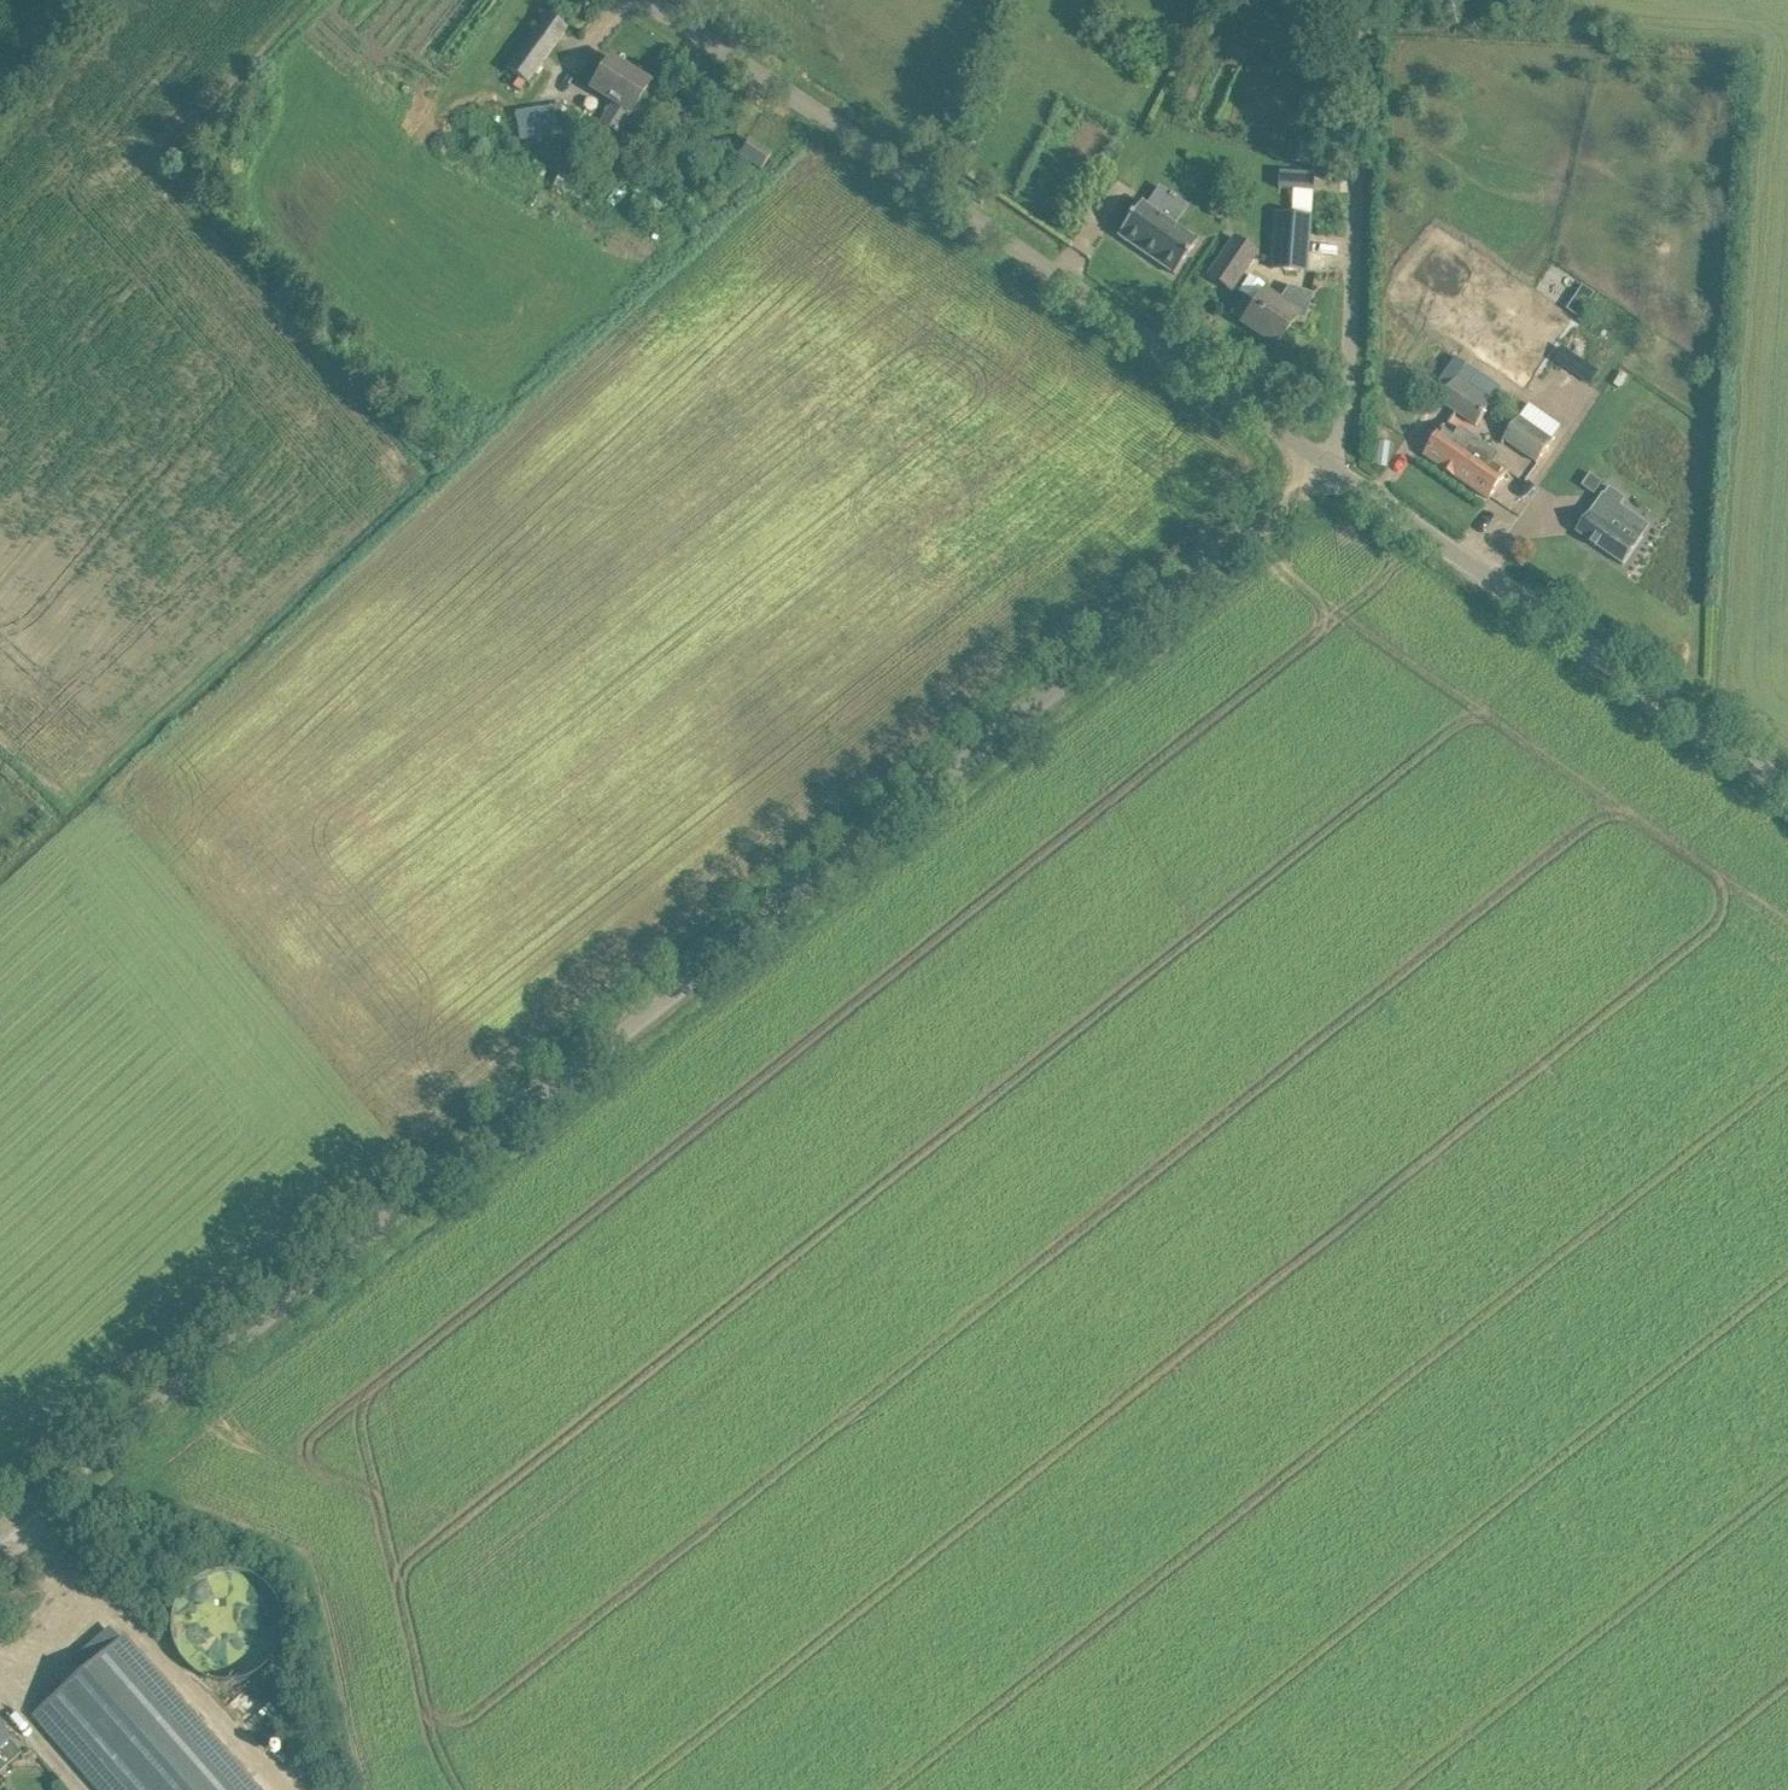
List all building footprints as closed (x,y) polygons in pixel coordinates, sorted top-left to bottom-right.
[(567,28),(546,13),(507,69),(528,84),(567,28)] [(610,58),(598,79),(593,86),(615,100),(600,124),(617,135),(650,83),(610,58)] [(516,137),(562,136),(561,105),(515,107),(516,137)] [(1316,143),(1316,141),(1295,135),(1290,157),(1318,164),(1322,145),(1316,143)] [(737,153),(756,167),(768,152),(749,137),(737,153)] [(1272,269),(1306,271),(1312,190),(1302,189),(1300,215),(1276,213),(1272,269)] [(1197,241),(1140,203),(1118,237),(1175,275),(1197,241)] [(1234,237),(1222,255),(1209,275),(1231,290),(1244,270),(1256,252),(1234,237)] [(1579,318),(1595,293),(1583,285),(1567,310),(1579,318)] [(1254,300),(1245,294),(1233,313),(1244,320),(1243,321),(1266,337),(1268,335),(1276,341),(1275,344),(1276,345),(1296,317),(1304,320),(1312,295),(1288,287),(1281,297),(1264,286),(1254,300)] [(1457,379),(1467,364),(1458,358),(1439,385),(1448,391),(1457,379)] [(1448,391),(1442,401),(1477,426),(1492,404),(1457,379),(1448,391)] [(1555,440),(1521,414),(1504,437),(1538,462),(1555,440)] [(1446,428),(1426,455),(1476,490),(1490,499),(1496,490),(1509,471),(1495,461),(1500,454),(1462,427),(1457,435),(1446,428)] [(1594,494),(1603,482),(1590,474),(1582,486),(1594,494)] [(1610,487),(1578,533),(1624,565),(1644,536),(1615,516),(1627,499),(1610,487)] [(170,1620),(170,1625),(170,1630),(171,1634),(172,1639),(174,1644),(176,1648),(178,1653),(180,1657),(183,1661),(187,1664),(190,1668),(194,1671),(198,1673),(203,1676),(207,1677),(212,1679),(217,1680),(222,1681),(226,1681),(231,1681),(236,1680),(241,1679),(246,1678),(250,1676),(255,1673),(259,1671),(263,1668),(266,1664),(269,1661),(272,1657),(275,1653),(277,1648),(279,1644),(281,1639),(282,1634),(282,1630),(283,1625),(282,1620),(282,1615),(281,1610),(279,1606),(277,1601),(275,1597),(272,1592),(269,1589),(266,1585),(263,1582),(259,1579),(255,1576),(250,1574),(246,1572),(241,1570),(236,1569),(231,1569),(226,1569),(222,1569),(217,1569),(212,1570),(207,1572),(203,1574),(198,1576),(194,1579),(190,1582),(187,1585),(183,1589),(180,1593),(178,1597),(176,1601),(174,1606),(172,1610),(171,1615),(170,1620)] [(50,1733),(100,1789),(258,1789),(124,1636),(34,1714),(50,1733)] [(245,1714),(265,1702),(255,1685),(235,1697),(245,1714)] [(8,1737),(0,1727),(0,1744),(8,1737)]
